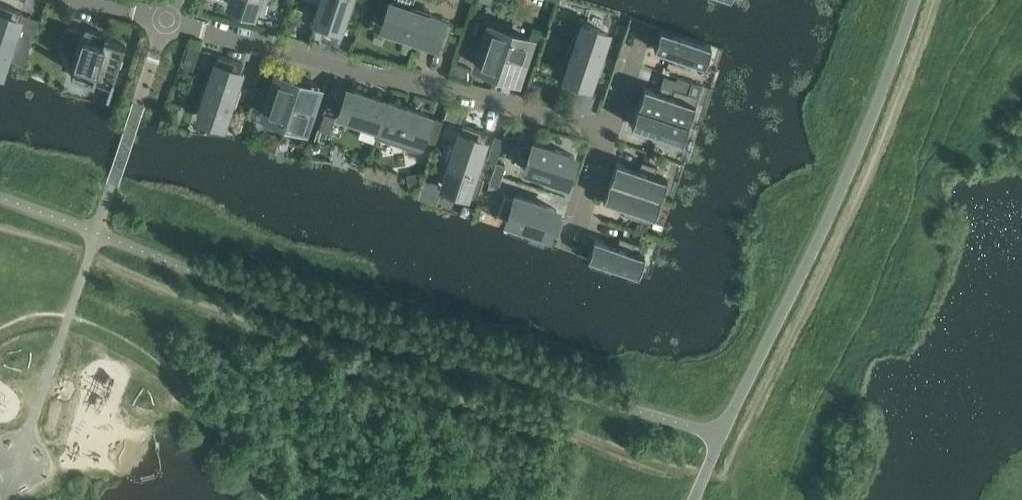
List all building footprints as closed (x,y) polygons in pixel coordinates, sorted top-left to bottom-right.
[(228,3),(253,12),(257,0),(229,0),(228,3)] [(320,5),(312,28),(337,36),(345,13),(349,14),(354,0),(317,0),(315,3),(320,5)] [(420,40),(445,48),(453,23),(428,15),(430,10),(415,5),(414,10),(391,2),(382,27),(406,35),(404,39),(418,44),(420,40)] [(0,4),(0,72),(2,72),(10,49),(14,50),(19,36),(14,35),(22,12),(0,4)] [(493,75),(516,83),(531,39),(529,38),(489,25),(476,65),(495,71),(493,75)] [(607,33),(582,25),(575,48),(570,47),(566,61),(570,62),(562,85),(587,94),(595,71),(599,72),(604,58),(600,56),(607,33)] [(68,26),(61,47),(76,52),(70,71),(109,84),(106,95),(108,96),(125,45),(97,36),(99,32),(85,27),(83,31),(68,26)] [(533,26),(529,38),(531,39),(541,42),(545,30),(533,26)] [(711,46),(661,29),(654,49),(677,56),(675,64),(690,69),(692,62),(704,66),(711,46)] [(199,49),(188,45),(182,61),(194,65),(199,49)] [(243,63),(218,55),(210,78),(206,77),(201,91),(206,92),(198,115),(223,124),(231,101),(235,102),(240,88),(235,86),(243,63)] [(457,64),(454,75),(469,79),(472,68),(457,64)] [(295,80),(276,74),(263,114),(305,128),(320,84),(297,77),(295,80)] [(638,106),(688,123),(688,122),(689,122),(697,96),(701,85),(693,82),(679,77),(678,80),(664,76),(661,84),(670,87),(668,94),(644,87),(638,106)] [(531,82),(528,93),(539,96),(542,85),(531,82)] [(339,114),(380,128),(388,102),(348,89),(339,114)] [(417,150),(420,141),(428,115),(388,102),(380,128),(376,138),(416,151),(417,150)] [(448,104),(444,117),(460,122),(465,110),(448,104)] [(638,106),(637,106),(631,124),(655,132),(652,140),(667,145),(670,137),(682,141),(688,123),(638,106)] [(320,128),(331,132),(336,116),(326,113),(320,128)] [(450,162),(442,185),(467,193),(477,196),(484,173),(479,171),(484,157),(480,156),(487,133),(462,124),(455,147),(450,146),(446,160),(450,162)] [(503,141),(495,138),(488,158),(496,161),(503,141)] [(420,141),(417,150),(432,155),(435,146),(420,141)] [(525,168),(566,181),(574,156),(533,142),(532,146),(522,142),(516,162),(526,165),(525,168)] [(496,161),(493,172),(501,175),(504,164),(496,161)] [(661,197),(667,178),(655,174),(657,167),(642,162),(639,169),(616,162),(610,181),(609,181),(660,198),(660,197),(661,197)] [(501,175),(493,172),(488,185),(497,187),(501,175)] [(642,212),(654,216),(660,198),(609,181),(610,181),(609,181),(603,199),(627,207),(624,215),(639,220),(642,212)] [(505,196),(498,215),(508,218),(507,221),(548,235),(549,233),(558,236),(563,219),(554,216),(557,209),(516,195),(515,199),(505,196)] [(594,237),(590,250),(587,257),(638,274),(645,254),(633,250),(635,243),(620,238),(618,245),(594,237)]
